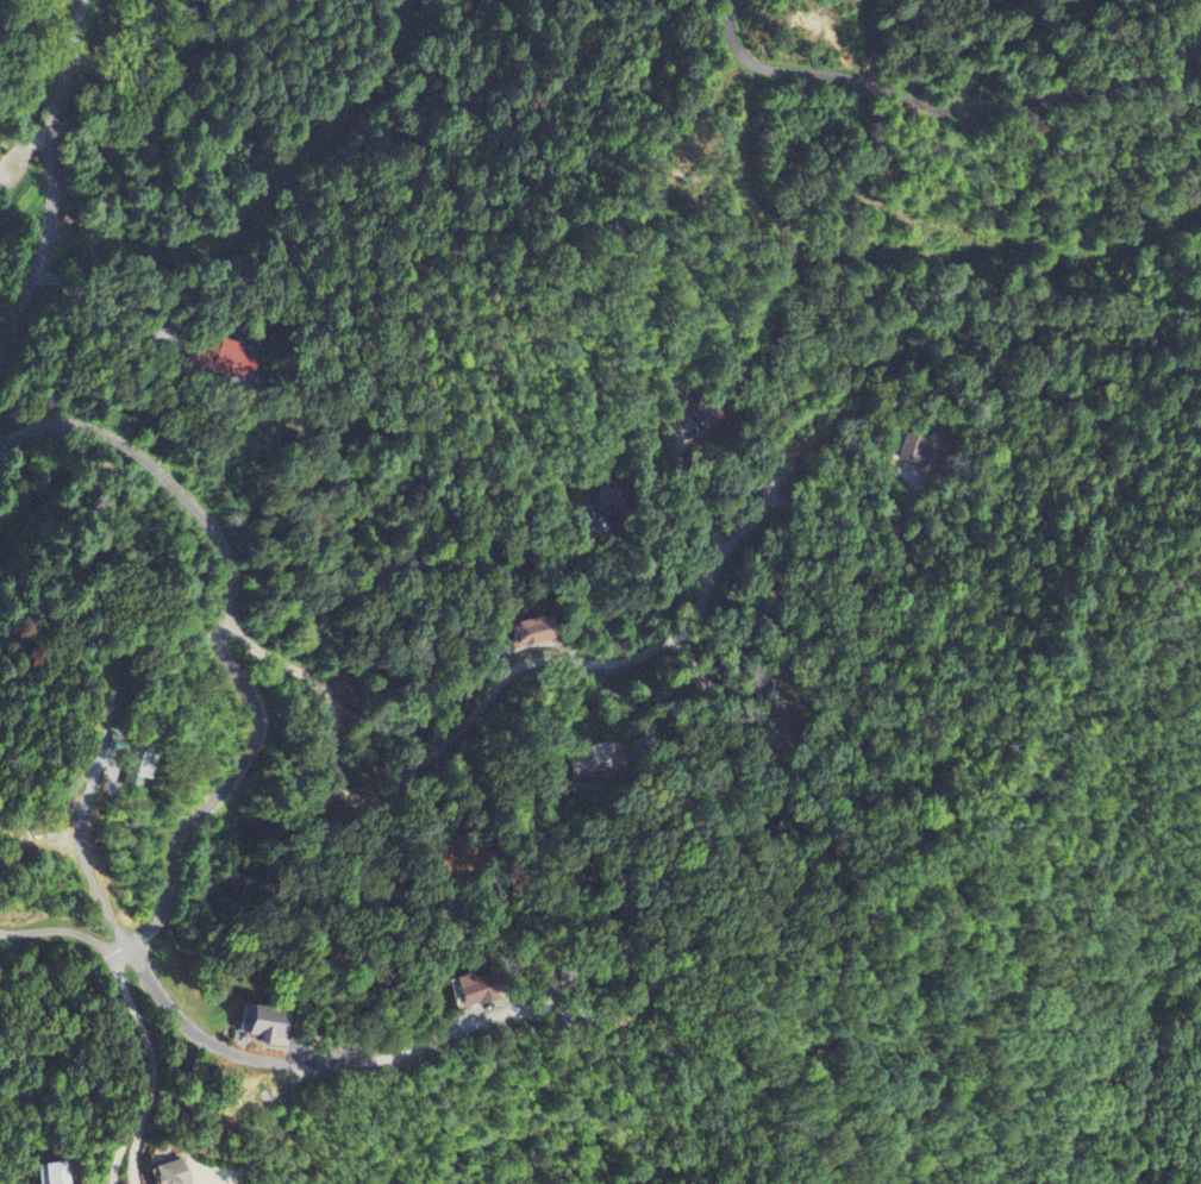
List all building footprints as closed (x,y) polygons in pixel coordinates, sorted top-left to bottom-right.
[(553,641),(549,617),(505,624),(508,648),(553,641)] [(138,790),(142,778),(147,779),(157,746),(134,740),(121,785),(138,790)] [(472,979),(470,973),(452,979),(463,1010),(497,998),(488,973),(472,979)] [(156,1183),(191,1183),(184,1159),(152,1168),(156,1183)] [(38,1183),(68,1183),(65,1162),(35,1166),(38,1183)]
